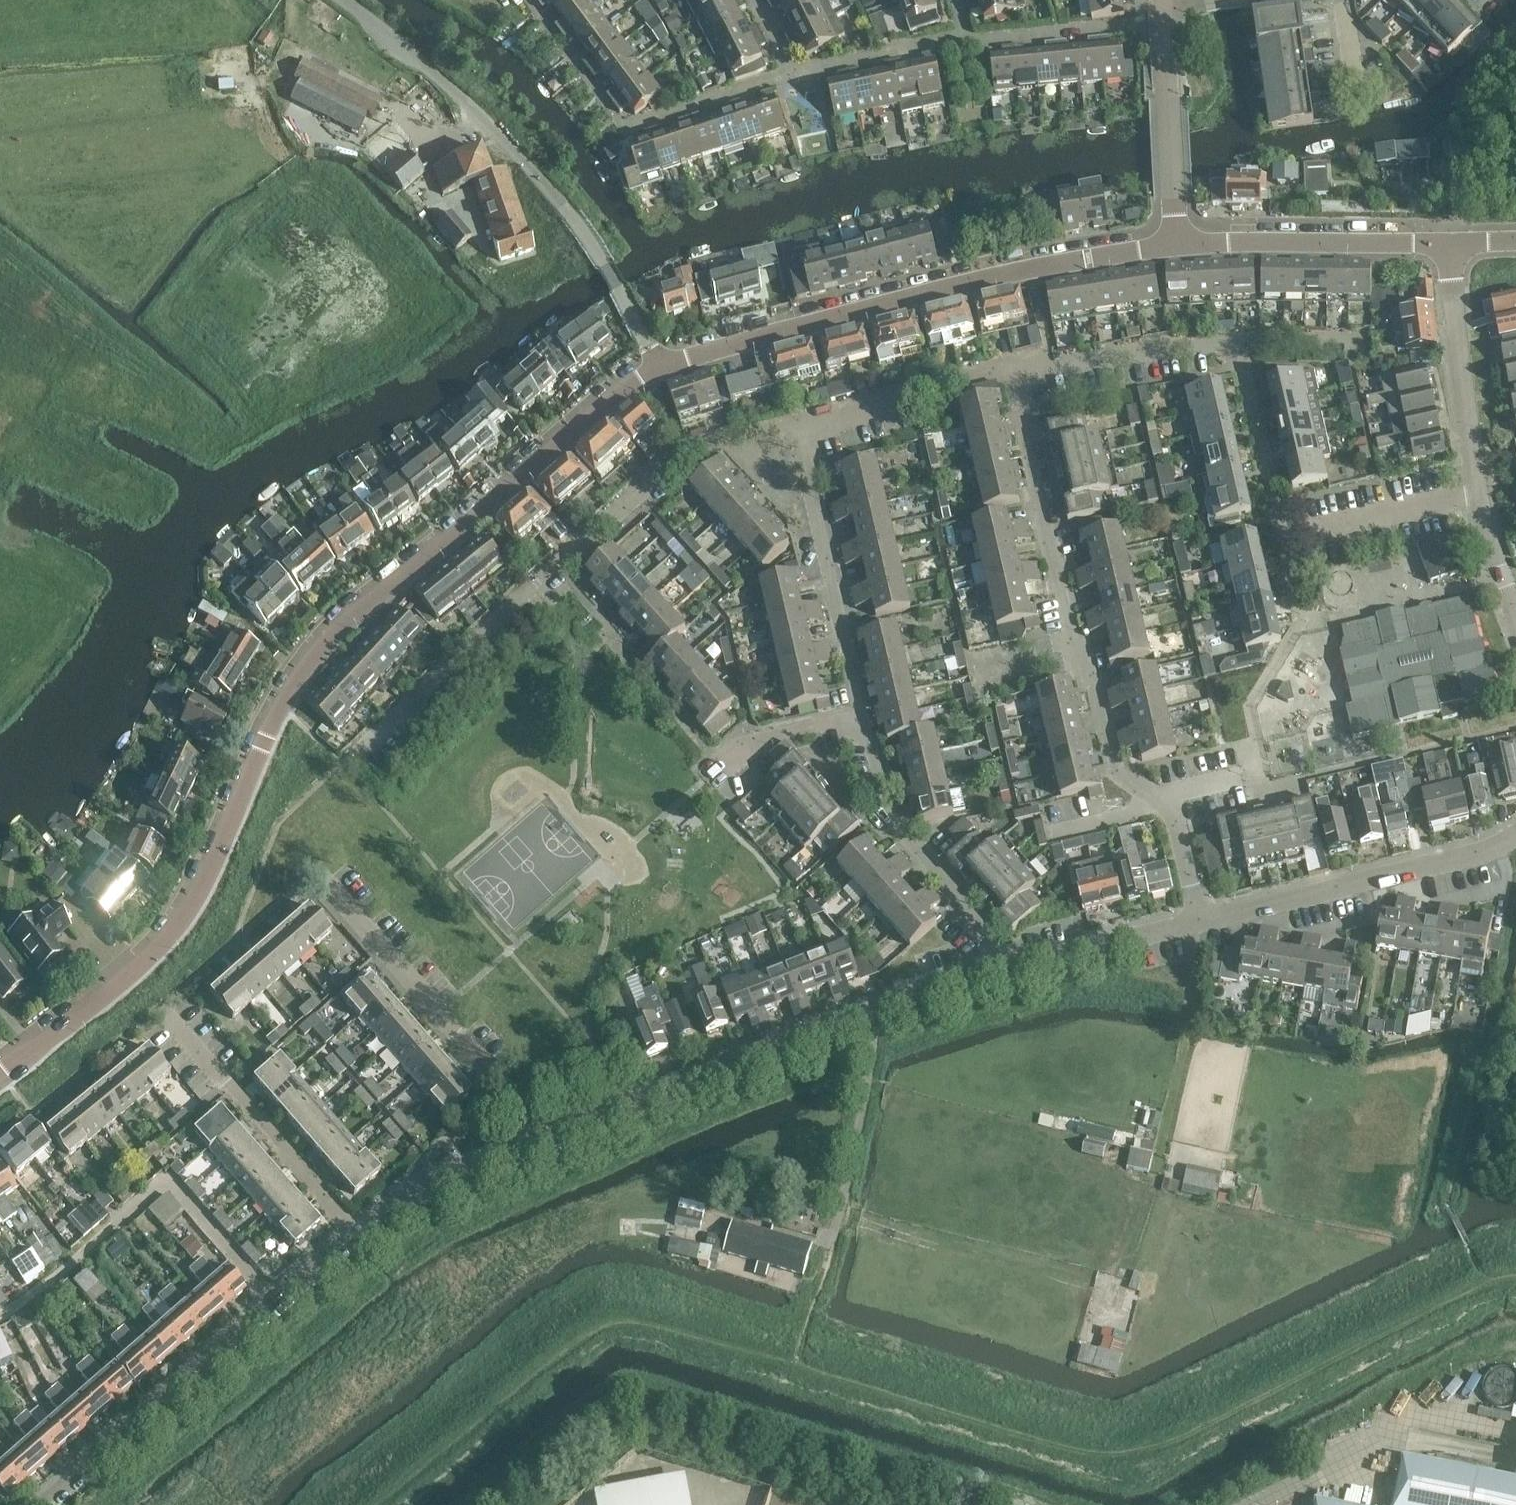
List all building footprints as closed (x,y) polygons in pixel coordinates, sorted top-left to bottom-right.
[(572,0),(536,0),(542,9),(551,2),(558,11),(572,0)] [(562,35),(597,9),(591,0),(572,0),(558,11),(564,19),(555,26),(562,35)] [(645,14),(652,9),(646,0),(644,0),(638,5),(645,14)] [(687,1),(697,20),(735,0),(688,0),(687,1)] [(697,20),(706,39),(742,21),(738,11),(747,6),(744,0),(735,0),(697,20)] [(768,2),(773,12),(782,7),(787,16),(819,0),(772,0),(768,2)] [(782,31),(787,41),(835,16),(827,0),(819,0),(787,16),(792,26),(782,31)] [(900,0),(910,33),(940,23),(937,12),(934,1),(937,0),(901,0),(900,0)] [(968,3),(971,13),(982,10),(985,21),(1026,8),(1024,0),(977,0),(968,3)] [(1092,20),(1124,15),(1123,4),(1133,2),(1133,0),(1089,0),(1092,20)] [(1403,8),(1411,0),(1389,0),(1403,8)] [(1417,24),(1443,0),(1411,0),(1403,8),(1398,12),(1399,13),(1417,24)] [(1432,40),(1462,11),(1455,4),(1458,1),(1457,0),(1443,0),(1417,24),(1413,28),(1414,29),(1432,40)] [(577,37),(583,46),(610,26),(597,9),(562,35),(568,43),(577,37)] [(1462,11),(1432,40),(1428,44),(1429,45),(1447,56),(1448,57),(1459,47),(1471,54),(1490,35),(1482,26),(1479,29),(1470,20),(1473,17),(1465,9),(1462,11)] [(1256,20),(1260,43),(1311,36),(1310,30),(1300,31),(1298,14),(1256,20)] [(835,16),(787,41),(792,50),(802,45),(807,56),(838,40),(845,36),(835,16)] [(669,37),(658,17),(647,25),(660,44),(669,37)] [(1367,28),(1374,36),(1384,27),(1376,19),(1367,28)] [(742,21),(706,39),(716,58),(723,55),(762,35),(757,25),(747,30),(742,21)] [(581,61),(587,69),(623,43),(610,26),(583,46),(590,54),(581,61)] [(887,26),(875,31),(880,44),(891,40),(887,26)] [(1384,27),(1374,36),(1382,44),(1392,36),(1384,27)] [(762,35),(723,55),(733,73),(731,74),(735,82),(756,75),(767,70),(762,60),(757,50),(767,44),(762,35)] [(1260,43),(1263,64),(1314,57),(1313,51),(1303,53),(1302,44),(1312,42),(1311,36),(1260,43)] [(1110,37),(1099,38),(1103,81),(1134,78),(1132,62),(1124,63),(1122,47),(1111,48),(1110,37)] [(1089,50),(1079,51),(1082,83),(1103,81),(1099,38),(1088,39),(1089,50)] [(1067,41),(1056,43),(1060,86),(1082,83),(1079,51),(1068,52),(1067,41)] [(603,72),(609,80),(636,61),(623,43),(587,69),(594,78),(603,72)] [(1046,55),(1035,56),(1039,88),(1060,86),(1056,43),(1045,44),(1046,55)] [(1024,46),(1013,47),(1017,90),(1039,88),(1035,56),(1025,57),(1024,46)] [(1017,90),(1013,47),(1002,48),(1003,59),(992,60),(995,92),(1017,90)] [(1396,59),(1404,67),(1413,59),(1406,50),(1396,59)] [(924,66),(914,68),(923,110),(945,105),(943,95),(934,53),(922,55),(924,66)] [(1263,64),(1266,86),(1317,78),(1316,72),(1307,74),(1305,65),(1315,64),(1314,57),(1263,64)] [(1413,59),(1404,67),(1412,76),(1421,67),(1413,59)] [(891,62),(900,105),(902,114),(923,110),(914,68),(903,71),(901,60),(891,62)] [(300,80),(291,99),(358,132),(368,114),(373,116),(381,100),(303,61),(295,78),(300,80)] [(606,95),(613,104),(648,78),(636,61),(609,80),(615,89),(606,95)] [(882,75),(872,78),(879,109),(900,105),(891,62),(880,64),(882,75)] [(859,69),(848,71),(858,114),(879,109),(872,78),(861,80),(859,69)] [(858,114),(848,71),(838,74),(840,84),(829,87),(836,118),(858,114)] [(648,78),(613,104),(620,113),(628,106),(635,115),(649,106),(662,96),(648,78)] [(1266,86),(1269,107),(1320,100),(1319,94),(1310,95),(1308,86),(1318,85),(1317,78),(1266,86)] [(764,105),(754,108),(764,139),(786,132),(772,91),(761,94),(764,105)] [(666,102),(662,96),(649,106),(652,110),(665,105),(666,102)] [(1320,100),(1269,107),(1272,129),(1314,123),(1312,108),(1321,106),(1320,100)] [(740,101),(730,104),(744,146),(764,139),(754,108),(744,111),(740,101)] [(723,118),(713,122),(723,152),(744,146),(730,104),(720,108),(723,118)] [(699,114),(689,118),(703,159),(723,152),(713,122),(703,125),(699,114)] [(682,132),(672,135),(682,166),(703,159),(689,118),(679,121),(682,132)] [(658,128),(648,131),(662,173),(682,166),(672,135),(662,138),(658,128)] [(634,161),(621,165),(630,192),(664,181),(661,173),(662,173),(648,131),(638,135),(641,145),(630,149),(634,161)] [(1427,147),(1379,151),(1381,170),(1428,166),(1427,147)] [(481,150),(433,169),(443,194),(474,182),(499,262),(534,251),(507,169),(491,176),(481,150)] [(387,172),(402,190),(422,172),(408,154),(387,172)] [(1305,166),(1306,195),(1326,194),(1325,165),(1305,166)] [(1214,186),(1213,194),(1213,207),(1214,207),(1228,207),(1228,209),(1230,209),(1233,212),(1240,212),(1243,209),(1262,209),(1262,204),(1262,197),(1262,181),(1228,180),(1228,186),(1214,186)] [(1437,195),(1438,182),(1420,181),(1419,193),(1437,195)] [(1103,190),(1081,194),(1087,227),(1094,225),(1094,229),(1109,226),(1103,190)] [(1087,227),(1081,194),(1058,198),(1065,234),(1080,231),(1079,228),(1087,227)] [(437,224),(458,249),(473,236),(452,212),(437,224)] [(929,228),(907,234),(916,266),(923,264),(924,267),(952,260),(946,239),(933,242),(929,228)] [(907,234),(886,239),(896,275),(909,271),(908,268),(916,266),(907,234)] [(886,239),(866,245),(874,277),(881,275),(882,278),(896,275),(886,239)] [(866,245),(845,250),(854,286),(868,282),(867,279),(874,277),(866,245)] [(746,269),(731,273),(738,298),(760,292),(753,268),(767,264),(762,249),(742,254),(746,269)] [(845,250),(824,256),(832,288),(839,286),(840,289),(849,287),(854,286),(845,250)] [(806,276),(792,279),(798,300),(826,293),(825,289),(832,288),(824,256),(802,262),(806,276)] [(1239,264),(1232,265),(1234,297),(1256,296),(1254,260),(1239,261),(1239,264)] [(1261,296),(1283,297),(1284,264),(1277,264),(1277,260),(1262,260),(1261,296)] [(1283,297),(1305,297),(1306,261),(1292,260),(1292,264),(1284,264),(1283,297)] [(1224,261),(1210,262),(1212,299),(1234,297),(1232,265),(1224,265),(1224,261)] [(1305,297),(1327,297),(1328,264),(1320,264),(1320,261),(1306,261),(1305,297)] [(1327,297),(1349,298),(1350,261),(1335,261),(1335,265),(1328,264),(1327,297)] [(1350,261),(1349,298),(1371,298),(1372,265),(1363,265),(1363,261),(1350,261)] [(1196,266),(1188,267),(1190,300),(1212,299),(1210,262),(1196,263),(1196,266)] [(1190,300),(1188,267),(1181,267),(1181,264),(1166,264),(1168,301),(1190,300)] [(1140,272),(1133,273),(1138,306),(1160,302),(1154,266),(1139,268),(1140,272)] [(649,298),(649,299),(653,310),(663,307),(665,315),(688,309),(687,307),(693,305),(692,303),(698,301),(693,287),(695,287),(691,269),(675,274),(678,284),(658,290),(659,295),(649,298)] [(1125,271),(1111,273),(1117,309),(1138,306),(1133,273),(1125,274),(1125,271)] [(738,298),(731,273),(708,279),(707,275),(694,278),(701,304),(715,300),(716,305),(738,298)] [(1097,279),(1090,280),(1095,313),(1117,309),(1111,273),(1097,276),(1097,279)] [(1082,278),(1067,281),(1073,317),(1095,313),(1090,280),(1083,282),(1082,278)] [(646,280),(635,283),(638,295),(649,292),(646,280)] [(1417,282),(1420,303),(1436,301),(1433,280),(1417,282)] [(1073,317),(1067,281),(1054,283),(1055,287),(1046,288),(1052,320),(1054,335),(1060,334),(1057,319),(1073,317)] [(1009,292),(997,295),(1004,323),(1027,318),(1020,289),(1018,290),(1015,289),(1010,291),(1009,292)] [(977,299),(974,300),(981,329),(1004,323),(997,295),(986,297),(984,297),(979,298),(977,299)] [(1496,320),(1515,315),(1515,295),(1491,300),(1496,320)] [(608,343),(611,341),(611,340),(610,339),(610,340),(597,322),(610,312),(602,302),(586,314),(588,318),(574,329),(593,354),(598,350),(603,351),(607,347),(608,343)] [(954,305),(944,308),(953,347),(963,344),(977,341),(967,302),(964,303),(961,302),(957,303),(954,305)] [(1401,309),(1404,329),(1436,325),(1433,305),(1401,309)] [(1034,307),(1026,309),(1030,328),(1038,327),(1034,307)] [(953,347),(944,308),(934,310),(931,310),(927,311),(924,313),(921,313),(931,352),(953,347)] [(903,318),(892,321),(900,350),(923,344),(915,315),(912,315),(909,315),(905,316),(903,318)] [(1496,320),(1500,340),(1515,336),(1515,315),(1496,320)] [(900,350),(892,321),(882,324),(879,323),(875,324),(873,326),(870,327),(878,356),(880,365),(903,359),(900,350)] [(1436,325),(1404,329),(1406,349),(1438,345),(1436,325)] [(543,346),(544,348),(564,372),(565,373),(574,366),(575,367),(578,365),(582,366),(587,362),(588,358),(593,354),(574,329),(560,338),(557,334),(543,346)] [(851,332),(841,335),(849,363),(871,357),(864,329),(861,329),(859,329),(854,330),(851,332)] [(849,363),(841,335),(831,337),(829,337),(824,338),(822,340),(819,340),(827,369),(849,363)] [(1505,365),(1515,363),(1515,340),(1500,343),(1505,365)] [(801,345),(791,348),(800,383),(822,378),(813,342),(809,343),(807,342),(803,343),(801,345)] [(532,362),(519,372),(539,396),(544,392),(548,392),(553,388),(553,384),(555,382),(554,380),(564,372),(544,348),(540,351),(538,349),(528,358),(532,362)] [(800,383),(791,348),(780,351),(777,350),(772,352),(770,354),(755,357),(759,372),(726,380),(732,401),(800,383)] [(1413,364),(1431,363),(1431,351),(1413,351),(1413,364)] [(1349,362),(1339,365),(1344,386),(1354,384),(1349,362)] [(1505,365),(1510,387),(1515,386),(1515,363),(1505,365)] [(495,393),(491,396),(500,406),(501,405),(511,397),(522,410),(524,409),(529,408),(534,405),(534,400),(539,396),(519,372),(518,373),(511,364),(505,369),(513,378),(502,387),(495,393)] [(1366,399),(1367,404),(1430,389),(1425,367),(1381,378),(1385,395),(1366,399)] [(697,379),(690,381),(700,412),(722,405),(710,370),(696,375),(697,379)] [(1268,381),(1273,404),(1317,394),(1317,393),(1320,392),(1315,370),(1268,381)] [(584,373),(571,382),(577,390),(577,391),(580,395),(594,385),(591,383),(584,373)] [(834,398),(859,391),(855,378),(830,384),(834,398)] [(571,382),(570,380),(561,389),(568,397),(577,390),(571,382)] [(700,412),(690,381),(683,383),(682,380),(667,385),(679,419),(700,412)] [(960,403),(965,425),(999,417),(996,405),(1002,404),(997,383),(972,388),(975,400),(960,403)] [(1192,415),(1194,415),(1227,407),(1222,384),(1187,392),(1192,415)] [(1150,398),(1148,387),(1138,389),(1140,401),(1150,398)] [(1387,404),(1391,420),(1435,410),(1430,389),(1367,404),(1368,409),(1387,404)] [(470,402),(473,405),(492,426),(508,413),(501,405),(500,406),(491,396),(490,397),(485,390),(470,402)] [(1273,404),(1278,425),(1322,414),(1317,394),(1273,404)] [(1359,405),(1356,394),(1347,396),(1349,408),(1359,405)] [(634,443),(647,459),(656,452),(643,436),(656,425),(636,402),(615,421),(634,443)] [(1042,407),(1045,421),(1064,417),(1061,403),(1042,407)] [(471,420),(459,430),(478,453),(498,436),(491,427),(492,426),(473,405),(464,412),(471,420)] [(1141,425),(1137,406),(1127,408),(1131,427),(1141,425)] [(1194,415),(1199,435),(1232,428),(1227,407),(1194,415)] [(1376,441),(1377,446),(1440,431),(1435,410),(1391,420),(1394,437),(1376,441)] [(1278,425),(1283,445),(1327,435),(1322,414),(1278,425)] [(965,425),(970,446),(1010,437),(1008,428),(1002,429),(999,417),(965,425)] [(1046,427),(1051,446),(1089,437),(1085,418),(1046,427)] [(1364,426),(1362,419),(1352,421),(1354,428),(1364,426)] [(478,453),(459,430),(447,440),(439,431),(436,434),(423,420),(416,424),(429,440),(437,450),(441,447),(460,468),(478,453)] [(602,430),(594,437),(614,460),(631,445),(612,422),(610,423),(607,424),(603,428),(602,430)] [(1192,437),(1197,457),(1236,448),(1232,428),(1199,435),(1192,437)] [(1440,431),(1377,446),(1378,451),(1397,446),(1401,463),(1445,453),(1440,431)] [(1148,434),(1151,447),(1161,444),(1158,432),(1148,434)] [(1063,457),(1064,463),(1111,452),(1106,433),(1089,437),(1051,446),(1054,459),(1063,457)] [(1287,465),(1322,457),(1331,455),(1327,435),(1283,445),(1287,465)] [(436,487),(401,441),(401,442),(397,437),(388,444),(409,471),(401,478),(419,500),(436,487)] [(407,437),(401,441),(436,487),(453,474),(435,452),(425,459),(407,437)] [(614,460),(594,437),(586,444),(583,445),(580,448),(578,451),(577,453),(596,475),(597,475),(603,481),(614,471),(608,465),(614,460)] [(970,446),(975,467),(1009,460),(1006,448),(1012,446),(1010,437),(970,446)] [(926,444),(929,456),(937,454),(934,442),(926,444)] [(1161,444),(1151,447),(1153,457),(1163,454),(1161,444)] [(1371,459),(1369,447),(1359,450),(1362,461),(1371,459)] [(1198,478),(1209,476),(1241,468),(1236,448),(1197,457),(1197,458),(1194,459),(1198,478)] [(691,486),(706,503),(732,480),(724,471),(728,467),(715,452),(705,461),(711,468),(691,486)] [(1064,463),(1069,482),(1115,471),(1111,452),(1064,463)] [(937,454),(929,456),(932,468),(939,466),(937,454)] [(369,456),(358,463),(396,517),(414,504),(397,481),(386,489),(375,473),(374,473),(372,469),(375,466),(369,456)] [(844,478),(847,490),(881,482),(876,460),(849,466),(847,457),(834,460),(839,479),(844,478)] [(1322,457),(1287,465),(1293,488),(1328,480),(1322,457)] [(562,465),(554,472),(574,495),(592,480),(572,458),(570,459),(567,459),(564,462),(562,465)] [(975,467),(980,488),(1020,479),(1017,470),(1012,472),(1009,460),(975,467)] [(396,517),(358,463),(357,462),(347,466),(359,484),(362,482),(374,498),(362,506),(379,530),(396,517)] [(1156,467),(1158,476),(1161,487),(1176,483),(1171,464),(1156,467)] [(1209,476),(1213,496),(1246,489),(1241,468),(1209,476)] [(1064,503),(1102,494),(1120,490),(1115,471),(1069,482),(1070,487),(1061,489),(1064,503)] [(574,495),(554,472),(546,479),(544,480),(540,483),(539,486),(537,488),(557,510),(574,495)] [(1020,479),(980,488),(985,510),(1019,503),(1016,490),(1022,488),(1020,479)] [(706,503),(720,519),(750,492),(744,485),(740,489),(732,480),(706,503)] [(832,506),(834,515),(886,503),(881,482),(847,490),(850,502),(832,506)] [(1144,484),(1149,503),(1158,501),(1154,482),(1144,484)] [(325,484),(315,492),(322,501),(332,494),(325,484)] [(936,486),(939,498),(946,496),(943,484),(936,486)] [(1161,489),(1164,502),(1174,500),(1171,487),(1161,489)] [(1246,489),(1213,496),(1211,497),(1216,518),(1209,520),(1211,529),(1242,522),(1240,514),(1251,512),(1246,489)] [(322,501),(315,492),(306,499),(312,508),(322,501)] [(720,519),(734,535),(760,512),(752,503),(756,499),(750,492),(720,519)] [(523,500),(515,508),(534,530),(552,515),(532,493),(530,494),(527,495),(524,498),(523,500)] [(1102,494),(1064,503),(1068,522),(1107,513),(1102,494)] [(946,496),(939,498),(941,510),(949,509),(946,496)] [(349,515),(338,523),(355,547),(373,534),(349,501),(343,506),(349,515)] [(854,520),(857,532),(891,524),(886,503),(834,515),(836,524),(854,520)] [(534,530),(515,508),(507,515),(504,515),(501,519),(499,521),(497,523),(517,545),(534,530)] [(734,535),(748,552),(779,525),(773,518),(768,521),(760,512),(734,535)] [(544,522),(560,540),(570,531),(554,513),(544,522)] [(973,521),(978,543),(1030,531),(1027,522),(1010,526),(1007,513),(973,521)] [(276,516),(270,522),(317,577),(323,572),(327,573),(332,569),(332,565),(334,563),(315,541),(306,549),(276,516)] [(1088,545),(1091,557),(1125,549),(1120,527),(1105,530),(1102,519),(1078,524),(1083,546),(1088,545)] [(317,577),(270,522),(262,530),(291,562),(282,570),(301,592),(303,590),(307,590),(312,586),(312,582),(317,577)] [(652,527),(660,537),(666,531),(658,522),(652,527)] [(355,547),(338,523),(326,532),(323,528),(316,532),(337,560),(355,547)] [(842,548),(844,557),(896,545),(891,524),(857,532),(860,544),(842,548)] [(779,525),(748,552),(763,568),(790,545),(781,535),(785,532),(779,525)] [(1170,528),(1173,540),(1183,537),(1180,526),(1170,528)] [(666,531),(660,537),(669,546),(675,540),(666,531)] [(978,543),(983,564),(1017,556),(1014,544),(1032,540),(1030,531),(978,543)] [(680,538),(688,547),(694,542),(686,532),(680,538)] [(1417,544),(1430,583),(1460,573),(1446,534),(1417,544)] [(474,548),(468,552),(489,578),(506,564),(483,535),(471,545),(474,548)] [(1227,566),(1230,565),(1262,558),(1257,535),(1222,543),(1227,566)] [(694,542),(688,547),(697,556),(703,551),(694,542)] [(1174,545),(1177,557),(1187,554),(1184,543),(1174,545)] [(864,562),(866,574),(901,566),(896,545),(844,557),(846,566),(864,562)] [(232,559),(220,546),(213,553),(225,566),(232,559)] [(592,585),(598,592),(629,565),(614,548),(588,571),(596,581),(592,585)] [(1076,573),(1078,582),(1130,570),(1125,549),(1091,557),(1094,569),(1076,573)] [(460,554),(449,563),(472,592),(489,578),(468,552),(462,557),(460,554)] [(681,559),(689,569),(695,563),(687,554),(681,559)] [(983,564),(988,585),(1039,573),(1037,564),(1020,568),(1017,556),(983,564)] [(1230,565),(1234,585),(1267,578),(1262,558),(1230,565)] [(440,575),(434,580),(455,605),(472,592),(449,563),(438,572),(440,575)] [(695,563),(689,569),(697,578),(703,573),(695,563)] [(760,581),(765,603),(799,596),(796,584),(802,582),(798,563),(785,566),(787,575),(760,581)] [(266,564),(251,578),(282,610),(287,605),(291,605),(295,601),(295,596),(297,594),(275,571),(274,572),(266,564)] [(709,570),(717,579),(723,574),(715,564),(709,570)] [(609,595),(617,604),(643,581),(629,565),(598,592),(604,599),(609,595)] [(852,590),(854,599),(905,587),(901,566),(866,574),(869,586),(852,590)] [(1098,587),(1101,599),(1135,591),(1130,570),(1078,582),(1080,591),(1098,587)] [(988,585),(992,606),(1027,598),(1024,586),(1041,582),(1039,573),(988,585)] [(723,574),(717,579),(725,589),(731,584),(723,574)] [(282,610),(251,578),(232,597),(245,610),(248,607),(266,625),(268,624),(272,624),(276,619),(276,615),(282,610)] [(1234,585),(1239,606),(1271,598),(1267,578),(1234,585)] [(455,605),(434,580),(429,584),(426,581),(415,591),(423,602),(416,608),(430,625),(455,605)] [(621,617),(627,624),(657,597),(643,581),(617,604),(625,613),(621,617)] [(1183,585),(1186,596),(1196,594),(1193,583),(1183,585)] [(905,587),(854,599),(856,608),(873,604),(876,617),(910,609),(905,587)] [(1086,615),(1088,624),(1140,612),(1135,591),(1101,599),(1104,611),(1086,615)] [(1196,594),(1186,596),(1189,608),(1198,605),(1196,594)] [(765,603),(770,624),(822,613),(820,603),(802,608),(799,596),(765,603)] [(637,627),(645,636),(672,613),(657,597),(627,624),(633,631),(637,627)] [(1027,598),(992,606),(998,628),(1024,622),(1026,631),(1039,628),(1035,609),(1029,610),(1027,598)] [(1239,606),(1243,626),(1276,619),(1271,598),(1239,606)] [(1440,707),(1464,702),(1465,704),(1499,696),(1492,667),(1489,668),(1483,641),(1480,641),(1474,614),(1471,615),(1468,598),(1405,613),(1405,609),(1376,616),(1377,620),(1342,628),(1345,642),(1347,650),(1340,651),(1353,706),(1346,707),(1353,739),(1392,730),(1391,726),(1399,724),(1441,714),(1440,707)] [(198,610),(220,623),(225,614),(203,601),(198,610)] [(706,612),(715,622),(721,617),(712,607),(706,612)] [(391,621),(386,626),(410,649),(425,633),(398,608),(388,619),(391,621)] [(1108,629),(1111,641),(1145,633),(1140,612),(1088,624),(1090,633),(1108,629)] [(640,658),(646,665),(677,638),(687,630),(672,613),(645,636),(654,646),(640,658)] [(770,624),(775,646),(809,638),(806,626),(824,622),(822,613),(770,624)] [(1276,619),(1243,626),(1241,626),(1246,649),(1281,642),(1276,619)] [(866,644),(868,656),(903,648),(897,626),(871,633),(869,624),(856,627),(860,646),(866,644)] [(1193,627),(1196,639),(1205,636),(1203,625),(1193,627)] [(378,630),(368,640),(395,665),(410,649),(386,626),(381,632),(378,630)] [(244,630),(240,627),(236,634),(240,636),(244,630)] [(240,636),(236,634),(235,633),(221,658),(245,672),(260,648),(240,636)] [(1145,633),(1111,641),(1113,653),(1108,654),(1112,673),(1125,670),(1123,661),(1150,655),(1145,633)] [(657,668),(665,677),(691,654),(677,638),(646,665),(653,672),(657,668)] [(775,646),(780,667),(832,655),(829,646),(812,650),(809,638),(775,646)] [(361,653),(356,658),(380,681),(395,665),(368,640),(358,650),(361,653)] [(729,640),(721,642),(724,654),(731,652),(729,640)] [(954,646),(957,658),(964,656),(962,644),(954,646)] [(866,669),(868,678),(907,669),(903,648),(868,656),(871,668),(866,669)] [(198,675),(196,674),(189,686),(214,700),(220,690),(226,693),(230,695),(245,672),(221,658),(211,652),(198,675)] [(724,654),(726,666),(734,664),(731,652),(724,654)] [(669,690),(675,697),(706,670),(691,654),(665,677),(673,686),(669,690)] [(780,667),(785,688),(819,680),(816,668),(834,664),(832,655),(780,667)] [(1220,668),(1221,675),(1251,668),(1249,655),(1226,660),(1220,668)] [(964,656),(957,658),(959,670),(967,669),(964,656)] [(348,661),(338,672),(365,697),(380,681),(356,658),(351,664),(348,661)] [(1108,692),(1110,701),(1162,689),(1157,668),(1123,675),(1126,688),(1108,692)] [(875,686),(878,698),(912,690),(907,669),(868,678),(870,688),(875,686)] [(686,700),(694,709),(720,686),(706,670),(675,697),(681,704),(686,700)] [(332,685),(326,690),(350,713),(365,697),(338,672),(329,682),(332,685)] [(819,680),(785,688),(790,710),(817,703),(819,712),(831,709),(827,690),(822,692),(819,680)] [(1037,690),(1042,712),(1081,703),(1079,694),(1074,695),(1071,682),(1037,690)] [(1277,696),(1288,702),(1294,701),(1290,683),(1283,685),(1277,696)] [(720,686),(694,709),(702,719),(698,722),(713,739),(731,722),(723,713),(735,703),(720,686)] [(964,688),(966,700),(974,698),(971,686),(964,688)] [(1130,706),(1133,718),(1167,710),(1162,689),(1110,701),(1112,710),(1130,706)] [(350,713),(326,690),(322,695),(319,693),(308,704),(335,729),(350,713)] [(875,712),(878,721),(917,711),(912,690),(878,698),(881,710),(875,712)] [(221,701),(227,705),(231,696),(230,695),(226,693),(221,701)] [(182,706),(189,709),(182,724),(215,739),(227,714),(187,695),(182,706)] [(974,698),(966,700),(969,712),(977,711),(974,698)] [(1042,712),(1047,733),(1081,725),(1078,713),(1084,712),(1081,703),(1042,712)] [(996,710),(999,722),(1007,720),(1004,708),(996,710)] [(1118,734),(1120,744),(1172,732),(1167,710),(1133,718),(1135,730),(1118,734)] [(888,741),(900,738),(922,733),(922,732),(917,711),(878,721),(880,730),(885,728),(888,741)] [(319,716),(311,724),(318,730),(325,722),(319,716)] [(1007,720),(999,722),(1002,735),(1010,733),(1007,720)] [(1047,733),(1052,754),(1091,745),(1089,736),(1084,737),(1081,725),(1047,733)] [(986,728),(989,740),(997,738),(994,726),(986,728)] [(897,751),(899,760),(939,751),(934,729),(922,732),(922,733),(900,738),(903,750),(897,751)] [(1172,732),(1120,744),(1122,752),(1139,748),(1142,761),(1176,753),(1172,732)] [(997,738),(989,740),(992,752),(1000,750),(997,738)] [(785,741),(770,755),(777,763),(792,749),(785,741)] [(1489,754),(1499,798),(1504,797),(1504,799),(1506,800),(1515,798),(1515,743),(1507,745),(1506,747),(1507,750),(1489,754)] [(1052,754),(1057,775),(1091,767),(1088,755),(1093,754),(1091,745),(1052,754)] [(176,748),(162,778),(191,792),(195,784),(190,782),(200,760),(176,748)] [(1006,752),(1009,764),(1017,762),(1014,750),(1006,752)] [(907,768),(910,780),(944,772),(939,751),(899,760),(902,769),(907,768)] [(1444,752),(1434,754),(1451,824),(1469,820),(1461,786),(1452,787),(1448,768),(1444,752)] [(767,780),(780,794),(809,768),(796,754),(767,780)] [(1433,792),(1423,795),(1422,795),(1426,811),(1430,830),(1451,824),(1434,754),(1425,757),(1433,792)] [(1471,769),(1475,768),(1478,781),(1464,785),(1471,815),(1479,814),(1481,815),(1489,814),(1490,810),(1493,810),(1484,767),(1481,755),(1468,757),(1471,769)] [(1017,762),(1009,764),(1012,776),(1019,775),(1017,762)] [(1403,762),(1372,769),(1376,787),(1387,785),(1393,809),(1382,812),(1389,840),(1407,835),(1409,835),(1404,816),(1415,813),(1409,785),(1403,762)] [(996,769),(999,782),(1006,780),(1004,767),(996,769)] [(1091,767),(1057,775),(1062,797),(1088,791),(1090,800),(1103,797),(1099,778),(1093,779),(1091,767)] [(766,806),(779,820),(815,789),(811,785),(818,778),(809,768),(780,794),(766,806)] [(907,793),(909,802),(949,793),(944,772),(910,780),(913,792),(907,793)] [(191,792),(162,778),(148,806),(144,804),(136,821),(161,833),(169,818),(172,820),(182,798),(187,800),(191,792)] [(1006,780),(999,782),(1002,794),(1009,792),(1006,780)] [(1420,782),(1409,785),(1415,813),(1426,811),(1422,795),(1423,795),(1420,782)] [(1352,812),(1348,813),(1355,844),(1360,843),(1361,847),(1384,841),(1370,788),(1358,791),(1362,809),(1352,812)] [(779,820),(792,835),(828,803),(815,789),(779,820)] [(949,793),(909,802),(911,811),(917,810),(920,823),(954,815),(949,793)] [(1355,844),(1348,813),(1343,815),(1343,814),(1333,817),(1328,799),(1316,802),(1329,855),(1352,849),(1351,845),(1355,844)] [(1312,800),(1293,804),(1302,843),(1321,838),(1312,800)] [(805,850),(819,838),(848,812),(838,801),(831,807),(828,803),(792,835),(805,850)] [(733,810),(745,824),(753,818),(740,803),(733,810)] [(1281,817),(1276,818),(1287,864),(1306,860),(1302,843),(1293,804),(1279,808),(1281,817)] [(1014,813),(1016,821),(1040,815),(1039,807),(1014,813)] [(848,812),(819,838),(831,852),(860,826),(848,812)] [(1236,818),(1245,856),(1249,873),(1268,869),(1257,822),(1252,823),(1250,814),(1236,818)] [(1226,860),(1245,856),(1236,818),(1217,822),(1226,860)] [(1276,818),(1257,822),(1268,869),(1287,864),(1276,818)] [(964,819),(949,832),(958,843),(973,829),(964,819)] [(1034,823),(1040,848),(1048,846),(1042,821),(1034,823)] [(1118,830),(1123,847),(1127,865),(1118,868),(1126,903),(1149,897),(1135,844),(1131,827),(1118,830)] [(1151,866),(1141,827),(1133,829),(1149,897),(1173,891),(1166,862),(1151,866)] [(838,865),(853,882),(879,858),(871,849),(875,845),(862,831),(853,840),(859,847),(838,865)] [(126,858),(154,871),(166,845),(138,832),(130,848),(121,844),(117,851),(126,858)] [(948,860),(961,875),(990,848),(977,834),(948,860)] [(1200,838),(1211,882),(1224,879),(1214,834),(1200,838)] [(1069,861),(1091,857),(1087,835),(1065,839),(1069,861)] [(977,879),(981,883),(1016,851),(1003,836),(990,848),(961,875),(970,885),(977,879)] [(111,849),(96,838),(91,845),(106,856),(111,849)] [(981,883),(994,897),(1029,866),(1016,851),(981,883)] [(115,855),(100,874),(129,900),(148,878),(130,863),(122,861),(115,855)] [(853,882),(867,898),(907,862),(901,856),(887,868),(879,858),(853,882)] [(1112,857),(1092,862),(1104,908),(1123,903),(1114,869),(1112,857)] [(784,868),(797,883),(805,876),(792,861),(784,868)] [(867,898),(882,914),(908,891),(899,882),(913,869),(907,862),(867,898)] [(1104,908),(1092,862),(1073,867),(1075,878),(1084,913),(1104,908)] [(159,875),(161,876),(161,875),(170,880),(174,871),(162,865),(158,874),(159,874),(159,875)] [(44,875),(66,895),(75,885),(53,866),(44,875)] [(990,908),(1000,918),(1029,892),(1042,880),(1029,866),(994,897),(997,902),(990,908)] [(129,900),(100,874),(81,896),(88,902),(110,921),(129,900)] [(882,914),(896,930),(935,895),(929,888),(916,900),(908,891),(882,914)] [(1029,892),(1000,918),(1012,933),(1042,906),(1029,892)] [(935,895),(896,930),(911,947),(937,923),(928,913),(942,902),(935,895)] [(1376,948),(1398,952),(1407,899),(1398,898),(1395,916),(1382,913),(1376,948)] [(1398,952),(1419,955),(1426,921),(1414,919),(1417,901),(1407,899),(1398,952)] [(1419,955),(1441,959),(1450,907),(1441,905),(1438,923),(1426,921),(1419,955)] [(53,941),(70,927),(54,906),(36,919),(34,916),(10,935),(38,972),(62,953),(53,941)] [(309,906),(292,920),(315,947),(332,933),(309,906)] [(1441,959),(1462,963),(1463,963),(1469,929),(1456,926),(1459,908),(1450,907),(1441,959)] [(1462,963),(1460,976),(1482,980),(1484,967),(1487,952),(1499,954),(1502,938),(1490,936),(1494,914),(1483,913),(1480,931),(1469,929),(1463,963),(1462,963)] [(292,920),(276,935),(299,961),(315,947),(292,920)] [(1240,978),(1261,981),(1270,929),(1261,928),(1258,946),(1245,943),(1244,952),(1225,949),(1224,958),(1211,956),(1207,978),(1239,984),(1240,978)] [(1261,981),(1282,985),(1289,951),(1277,949),(1280,931),(1270,929),(1261,981)] [(276,935),(259,949),(282,976),(299,961),(276,935)] [(1282,985),(1304,989),(1313,937),(1304,935),(1301,953),(1289,951),(1282,985)] [(1304,989),(1326,993),(1332,958),(1319,956),(1322,938),(1313,937),(1304,989)] [(846,943),(825,951),(844,1000),(853,997),(846,980),(859,975),(846,943)] [(1332,958),(1326,993),(1324,1005),(1357,1011),(1363,977),(1351,975),(1356,944),(1346,943),(1343,960),(1332,958)] [(3,999),(27,980),(0,947),(0,996),(3,999)] [(259,949),(243,964),(266,990),(282,976),(259,949)] [(825,951),(805,959),(817,991),(829,987),(835,1004),(844,1000),(825,951)] [(805,959),(785,967),(804,1016),(813,1013),(806,996),(817,991),(805,959)] [(243,964),(226,978),(249,1005),(266,990),(243,964)] [(785,967),(764,974),(777,1007),(789,1003),(795,1019),(804,1016),(785,967)] [(347,969),(340,975),(346,982),(353,976),(347,969)] [(764,974),(744,982),(764,1032),(772,1028),(766,1011),(777,1007),(764,974)] [(346,982),(340,975),(332,983),(338,989),(346,982)] [(729,1026),(709,975),(697,980),(704,997),(695,1001),(707,1034),(729,1026)] [(344,1000),(358,1017),(385,994),(370,977),(344,1000)] [(249,1005),(226,978),(210,993),(233,1019),(249,1005)] [(764,1032),(744,982),(723,991),(736,1023),(749,1018),(755,1035),(764,1032)] [(643,1021),(634,1025),(648,1058),(669,1049),(660,1028),(671,1023),(660,994),(656,986),(645,991),(645,993),(648,999),(640,1002),(636,1004),(643,1021)] [(358,1017),(373,1033),(399,1010),(385,994),(358,1017)] [(315,998),(307,1004),(313,1011),(320,1004),(315,998)] [(313,1011),(307,1004),(299,1011),(305,1018),(313,1011)] [(682,1009),(671,1014),(680,1033),(691,1028),(682,1009)] [(373,1033),(387,1050),(414,1027),(399,1010),(373,1033)] [(314,1016),(306,1022),(312,1029),(320,1022),(314,1016)] [(1367,1020),(1365,1031),(1380,1034),(1382,1022),(1367,1020)] [(312,1029),(306,1022),(299,1029),(304,1036),(312,1029)] [(282,1026),(274,1033),(280,1040),(288,1033),(282,1026)] [(387,1050),(401,1066),(428,1043),(414,1027),(387,1050)] [(280,1040),(274,1033),(267,1039),(272,1046),(280,1040)] [(401,1066),(416,1083),(442,1060),(428,1043),(401,1066)] [(148,1047),(131,1061),(153,1088),(170,1074),(148,1047)] [(336,1052),(342,1060),(349,1054),(342,1047),(336,1052)] [(349,1054),(342,1060),(349,1068),(356,1062),(349,1054)] [(325,1061),(332,1069),(339,1063),(332,1055),(325,1061)] [(253,1080),(267,1096),(294,1073),(279,1057),(253,1080)] [(416,1083),(430,1099),(457,1076),(442,1060),(416,1083)] [(131,1061),(114,1075),(136,1102),(153,1088),(131,1061)] [(339,1063),(332,1069),(339,1077),(345,1071),(339,1063)] [(267,1096),(281,1113),(308,1090),(294,1073),(267,1096)] [(114,1075),(97,1089),(119,1116),(136,1102),(114,1075)] [(457,1076),(430,1099),(445,1116),(471,1093),(457,1076)] [(364,1085),(371,1093),(377,1087),(371,1079),(364,1085)] [(377,1087),(371,1093),(378,1100),(384,1095),(377,1087)] [(354,1094),(361,1102),(367,1096),(360,1088),(354,1094)] [(97,1089),(80,1103),(102,1130),(119,1116),(97,1089)] [(281,1113),(296,1129),(322,1106),(308,1090),(281,1113)] [(367,1096),(361,1102),(367,1109),(374,1104),(367,1096)] [(80,1103),(63,1117),(85,1144),(102,1130),(80,1103)] [(296,1129),(310,1146),(337,1123),(322,1106),(296,1129)] [(193,1132),(208,1148),(234,1125),(220,1108),(193,1132)] [(184,1111),(177,1117),(182,1124),(190,1118),(184,1111)] [(392,1117),(399,1126),(406,1120),(399,1112),(392,1117)] [(85,1144),(63,1117),(46,1131),(68,1158),(85,1144)] [(182,1124),(177,1117),(169,1124),(174,1131),(182,1124)] [(382,1126),(389,1135),(396,1129),(388,1120),(382,1126)] [(406,1120),(399,1126),(406,1133),(412,1127),(406,1120)] [(31,1121),(13,1135),(34,1160),(44,1151),(51,1146),(31,1121)] [(310,1146),(325,1162),(351,1139),(337,1123),(310,1146)] [(208,1148),(222,1165),(248,1142),(234,1125),(208,1148)] [(396,1129),(389,1135),(396,1142),(402,1136),(396,1129)] [(0,1146),(0,1154),(17,1174),(21,1170),(34,1160),(13,1135),(0,1146)] [(325,1162),(339,1178),(365,1156),(351,1139),(325,1162)] [(1086,1141),(1083,1153),(1103,1158),(1106,1145),(1086,1141)] [(222,1165),(236,1181),(263,1158),(248,1142),(222,1165)] [(155,1143),(147,1150),(153,1156),(160,1150),(155,1143)] [(51,1146),(44,1151),(49,1156),(55,1151),(51,1146)] [(1128,1167),(1149,1171),(1153,1153),(1132,1149),(1128,1167)] [(153,1156),(147,1150),(139,1157),(145,1163),(153,1156)] [(365,1156),(339,1178),(353,1195),(380,1172),(365,1156)] [(236,1181),(251,1197),(277,1175),(263,1158),(236,1181)] [(184,1170),(177,1162),(170,1168),(177,1176),(184,1170)] [(10,1219),(16,1214),(4,1197),(16,1189),(0,1166),(0,1204),(10,1219)] [(1182,1192),(1215,1200),(1221,1173),(1188,1166),(1182,1192)] [(251,1197),(265,1214),(292,1191),(277,1175),(251,1197)] [(185,1184),(191,1191),(198,1186),(191,1178),(185,1184)] [(133,1184),(124,1192),(130,1198),(139,1191),(133,1184)] [(198,1186),(191,1191),(198,1200),(205,1194),(198,1186)] [(96,1195),(106,1207),(113,1202),(102,1190),(96,1195)] [(153,1204),(147,1209),(164,1228),(184,1211),(168,1191),(153,1204)] [(265,1214),(279,1230),(306,1207),(292,1191),(265,1214)] [(130,1198),(124,1192),(117,1198),(123,1204),(130,1198)] [(85,1203),(76,1211),(91,1230),(108,1215),(96,1201),(89,1208),(85,1203)] [(0,1204),(0,1218),(3,1223),(10,1219),(0,1204)] [(306,1207),(279,1230),(294,1247),(320,1224),(306,1207)] [(91,1230),(76,1211),(67,1219),(83,1237),(91,1230)] [(213,1216),(220,1224),(227,1219),(220,1211),(213,1216)] [(677,1225),(699,1230),(703,1216),(681,1211),(677,1225)] [(227,1219),(220,1224),(227,1232),(233,1226),(227,1219)] [(790,1272),(788,1280),(799,1283),(801,1275),(803,1276),(812,1245),(734,1222),(725,1253),(790,1272)] [(208,1248),(203,1252),(217,1270),(228,1261),(205,1232),(199,1237),(208,1248)] [(26,1241),(36,1257),(45,1268),(56,1259),(61,1255),(52,1241),(46,1245),(38,1233),(26,1241)] [(190,1256),(204,1248),(196,1233),(182,1241),(190,1256)] [(674,1235),(670,1251),(711,1262),(715,1246),(674,1235)] [(241,1249),(249,1257),(255,1252),(248,1243),(241,1249)] [(83,1266),(93,1275),(110,1257),(100,1248),(83,1266)] [(255,1252),(249,1257),(255,1265),(261,1259),(255,1252)] [(45,1268),(36,1257),(17,1270),(27,1284),(39,1277),(37,1274),(45,1268)] [(202,1259),(196,1264),(230,1303),(242,1293),(242,1289),(244,1288),(225,1267),(216,1275),(202,1259)] [(203,1286),(194,1294),(214,1317),(230,1303),(196,1264),(189,1270),(203,1286)] [(106,1292),(86,1269),(73,1282),(93,1304),(106,1292)] [(171,1286),(164,1292),(198,1331),(214,1317),(194,1294),(184,1302),(171,1286)] [(172,1313),(162,1322),(182,1345),(198,1331),(164,1292),(158,1297),(172,1313)] [(28,1311),(33,1319),(44,1312),(39,1304),(28,1311)] [(156,1327),(146,1335),(166,1358),(182,1345),(162,1322),(148,1306),(142,1311),(156,1327)] [(5,1336),(17,1329),(12,1319),(0,1326),(0,1327),(5,1336)] [(124,1327),(117,1333),(151,1372),(166,1358),(146,1335),(137,1343),(124,1327)] [(1,1369),(15,1363),(0,1332),(0,1367),(1,1369)] [(151,1372),(117,1333),(111,1338),(125,1354),(115,1363),(133,1384),(135,1383),(138,1383),(151,1372)] [(1117,1333),(1111,1354),(1083,1345),(1078,1362),(1116,1374),(1122,1357),(1128,1336),(1117,1333)] [(89,1358),(82,1363),(116,1402),(129,1391),(129,1388),(131,1386),(112,1365),(102,1374),(89,1358)] [(90,1385),(80,1393),(100,1416),(116,1402),(82,1363),(76,1369),(90,1385)] [(1483,1384),(1484,1393),(1488,1402),(1496,1407),(1506,1408),(1515,1405),(1515,1404),(1515,1370),(1515,1369),(1507,1366),(1500,1367),(1492,1369),(1489,1372),(1486,1376),(1484,1379),(1483,1384)] [(57,1385),(50,1391),(84,1430),(100,1416),(80,1393),(71,1401),(57,1385)] [(59,1412),(48,1421),(69,1444),(84,1430),(50,1391),(45,1396),(59,1412)] [(26,1412),(20,1418),(33,1435),(53,1458),(69,1444),(48,1421),(40,1428),(26,1412)] [(28,1439),(17,1449),(37,1472),(53,1458),(33,1435),(20,1418),(14,1423),(28,1439)] [(3,1461),(1,1463),(19,1484),(28,1476),(31,1476),(37,1472),(17,1449),(9,1455),(0,1445),(0,1458),(3,1461)] [(1515,1479),(1403,1456),(1393,1504),(1515,1504),(1515,1477),(1515,1479)] [(0,1458),(0,1494),(2,1496),(4,1495),(5,1496),(19,1484),(1,1463),(3,1461),(0,1458)] [(659,1504),(728,1504),(734,1486),(649,1460),(637,1498),(659,1504)]
